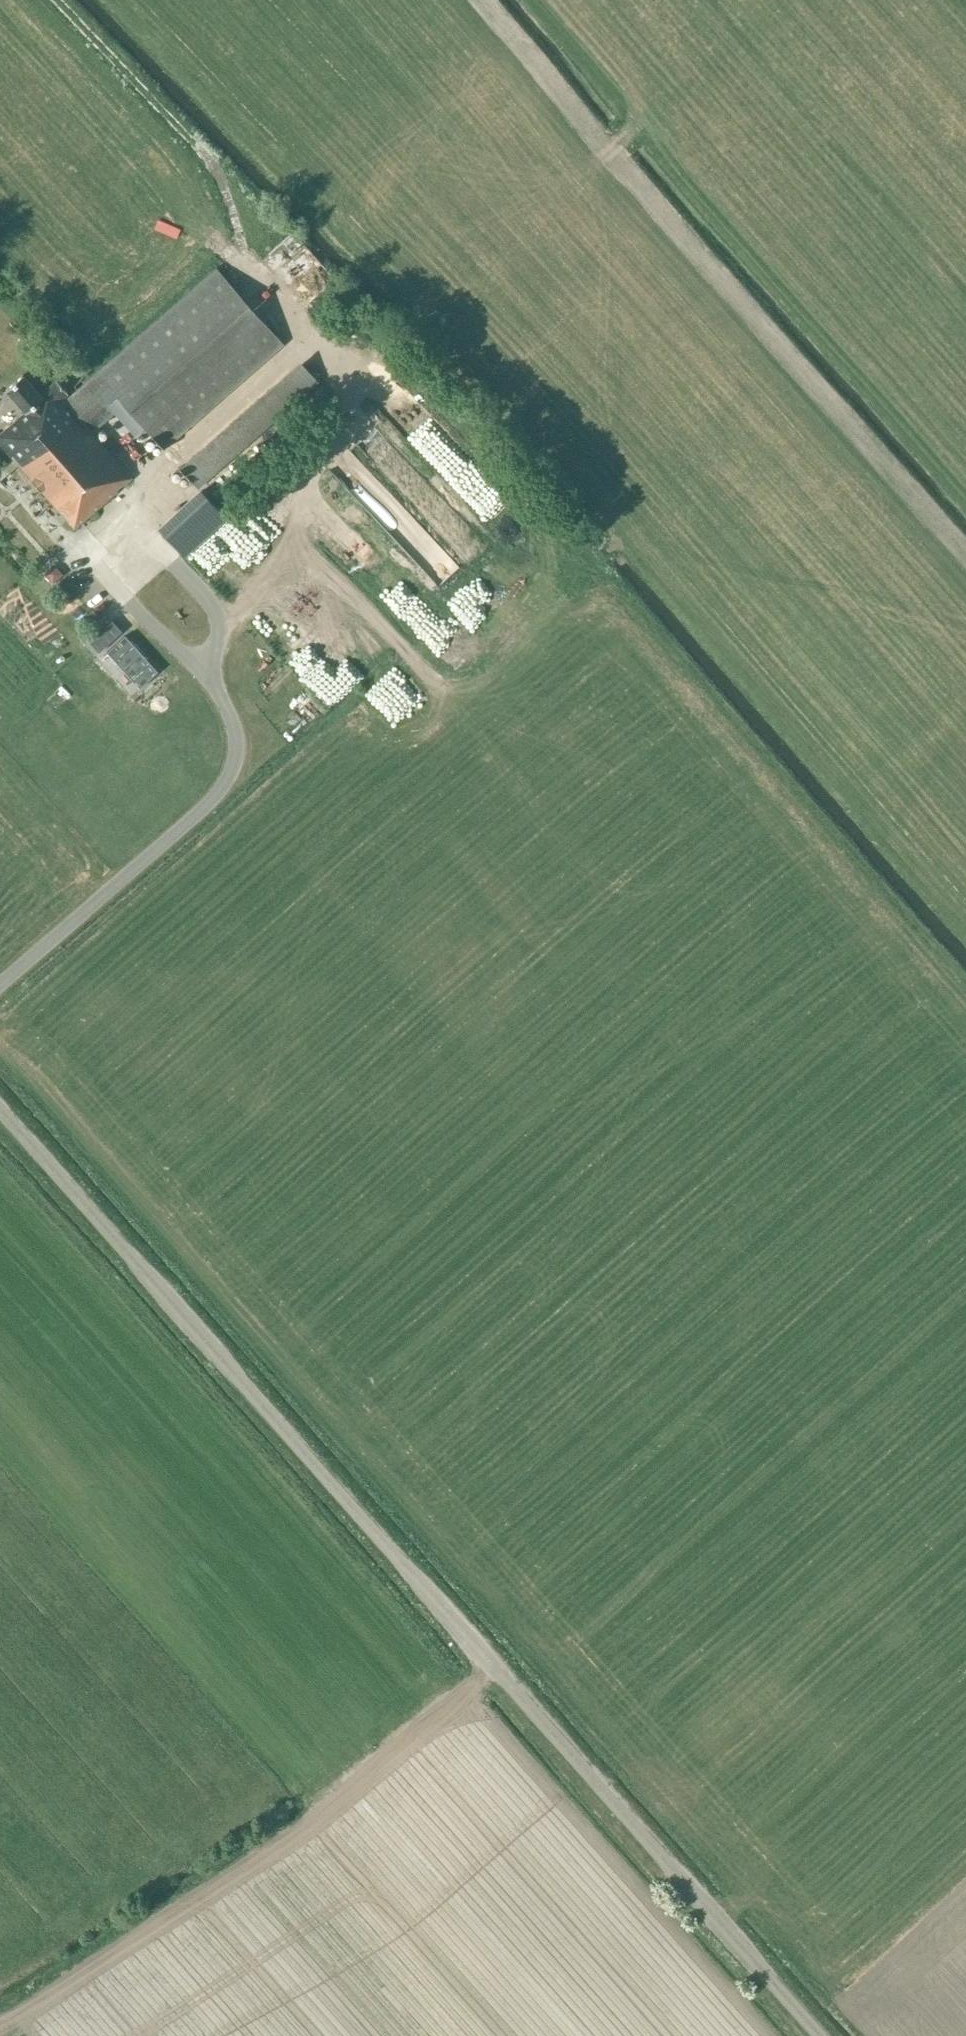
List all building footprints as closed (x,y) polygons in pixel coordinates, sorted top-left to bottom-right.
[(258,260),(288,291),(318,264),(288,232),(258,260)] [(216,268),(62,403),(90,433),(113,414),(133,435),(144,425),(162,446),(281,342),(216,268)] [(199,487),(319,382),(300,361),(180,465),(199,487)] [(90,433),(62,403),(61,400),(67,394),(56,381),(40,395),(22,374),(5,389),(25,412),(7,427),(1,420),(0,422),(0,443),(74,528),(131,478),(90,433)] [(224,520),(199,495),(159,534),(184,559),(224,520)] [(50,569),(45,575),(53,584),(62,575),(56,570),(50,569)] [(157,672),(125,638),(107,654),(140,688),(157,672)]
